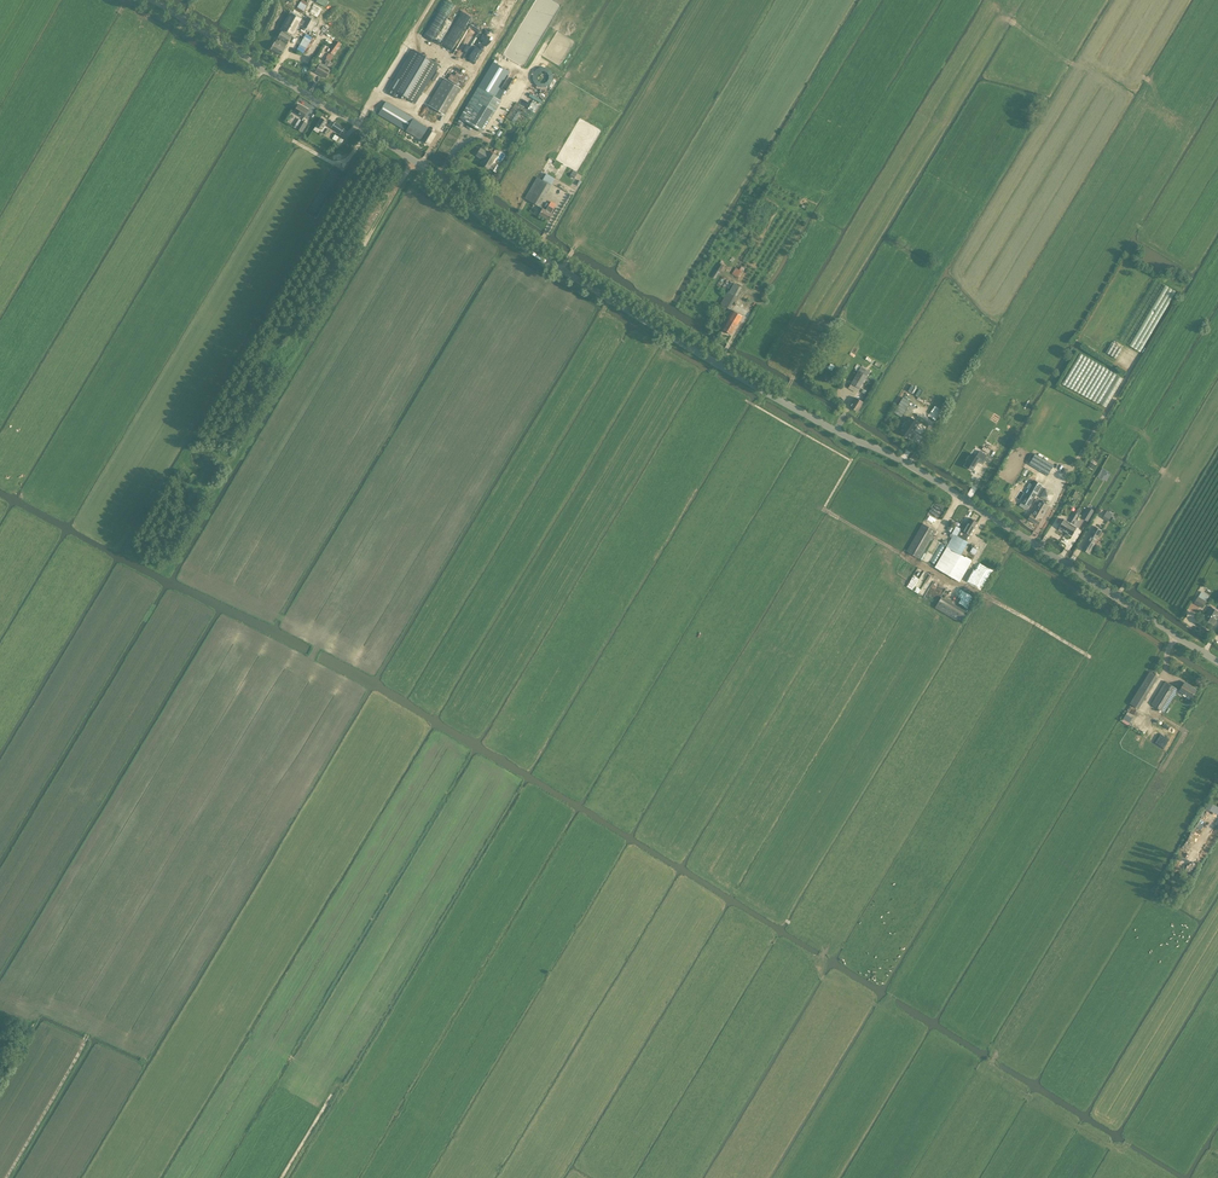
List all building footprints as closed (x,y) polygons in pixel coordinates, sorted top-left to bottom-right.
[(446,18),(452,6),(443,2),(431,27),(436,29),(437,26),(442,28),(447,31),(452,21),(446,18)] [(310,7),(306,15),(317,21),(323,11),(315,7),(314,9),(310,7)] [(460,11),(448,35),(451,36),(450,38),(456,41),(469,16),(460,11)] [(280,35),(289,41),(297,26),(288,20),(280,35)] [(469,48),(480,29),(470,24),(462,38),(466,40),(463,45),(469,48)] [(299,47),(301,42),(304,44),(312,30),(303,25),(293,44),(299,47)] [(316,26),(313,31),(323,36),(324,34),(327,36),(325,39),(327,40),(329,36),(327,34),(326,35),(322,32),(323,30),(316,26)] [(338,42),(330,53),(333,55),(341,44),(338,42)] [(307,57),(295,52),(292,58),(309,64),(315,49),(310,47),(307,57)] [(414,50),(388,92),(399,98),(401,95),(415,103),(438,64),(414,50)] [(321,63),(315,72),(326,78),(331,69),(327,67),(329,63),(329,64),(331,60),(327,58),(325,61),(327,62),(325,65),(321,63)] [(479,87),(495,97),(510,72),(494,62),(479,87)] [(531,81),(551,90),(556,80),(552,78),(554,73),(537,66),(531,81)] [(445,115),(461,88),(444,78),(428,105),(445,115)] [(422,140),(429,128),(413,119),(414,118),(386,101),(378,114),(422,140)] [(540,106),(533,101),(529,106),(536,111),(540,106)] [(308,110),(299,104),(294,112),(304,118),(308,110)] [(427,106),(422,115),(434,122),(439,114),(427,106)] [(515,122),(521,113),(518,111),(512,120),(515,122)] [(317,126),(314,130),(318,133),(320,130),(323,133),(324,132),(326,134),(329,130),(326,128),(327,127),(325,126),(327,122),(322,118),(317,126)] [(307,123),(302,120),(297,129),(302,132),(307,123)] [(348,131),(344,129),(344,128),(335,122),(332,128),(341,134),(341,133),(345,135),(348,131)] [(437,133),(429,128),(422,140),(430,145),(437,133)] [(489,169),(497,156),(490,151),(488,153),(481,148),(477,155),(484,160),(482,164),(489,169)] [(525,198),(539,206),(541,202),(534,198),(540,187),(547,191),(551,185),(537,177),(525,198)] [(551,213),(553,209),(549,206),(546,210),(543,208),(539,215),(549,220),(553,214),(551,213)] [(711,276),(712,276),(715,278),(723,265),(720,263),(711,276)] [(739,278),(745,268),(741,266),(739,270),(736,268),(732,274),(739,278)] [(735,283),(729,292),(727,291),(721,303),(729,308),(742,287),(735,283)] [(731,335),(742,316),(732,310),(728,318),(729,318),(722,329),(727,332),(728,333),(729,334),(730,334),(731,335)] [(1112,343),(1107,352),(1116,359),(1122,349),(1112,343)] [(859,371),(851,383),(860,388),(867,376),(859,371)] [(857,412),(863,402),(856,397),(850,407),(857,412)] [(904,427),(900,432),(909,438),(919,423),(910,417),(907,422),(905,422),(902,426),(904,427)] [(919,444),(924,435),(921,433),(926,425),(920,421),(914,430),(916,431),(910,439),(919,444)] [(968,461),(965,466),(972,470),(978,460),(982,463),(987,455),(980,451),(976,456),(972,454),(970,457),(969,457),(967,460),(968,461)] [(1048,476),(1054,466),(1035,454),(1029,464),(1048,476)] [(1093,470),(1096,465),(1091,462),(1088,467),(1093,470)] [(1030,489),(1030,490),(1023,502),(1029,506),(1041,485),(1035,482),(1033,485),(1030,489)] [(1046,489),(1043,497),(1051,500),(1054,492),(1046,489)] [(1038,504),(1029,519),(1039,525),(1050,506),(1039,500),(1039,501),(1037,499),(1035,502),(1038,504)] [(1089,507),(1083,518),(1088,521),(1094,510),(1089,507)] [(1107,511),(1103,518),(1109,521),(1113,514),(1107,511)] [(1071,523),(1066,532),(1073,535),(1078,527),(1073,525),(1076,521),(1074,521),(1076,519),(1076,518),(1073,516),(1071,519),(1073,520),(1071,523)] [(970,535),(977,522),(970,518),(964,528),(963,527),(962,530),(958,527),(954,534),(955,535),(936,566),(942,569),(942,570),(951,576),(960,580),(962,577),(969,564),(968,564),(974,555),(968,552),(965,557),(960,555),(968,542),(966,541),(969,535),(970,535)] [(1059,528),(1066,532),(1071,523),(1064,519),(1059,528)] [(922,523),(906,551),(920,559),(936,531),(922,523)] [(1097,539),(1102,530),(1096,526),(1090,536),(1092,537),(1090,540),(1089,539),(1083,549),(1090,553),(1096,543),(1095,543),(1096,539),(1097,539)] [(934,566),(941,554),(937,551),(930,563),(934,566)] [(912,590),(925,597),(936,577),(929,573),(922,586),(916,583),(912,590)] [(1202,592),(1199,597),(1198,597),(1195,603),(1203,608),(1209,596),(1202,592)] [(961,622),(967,610),(941,596),(935,608),(961,622)] [(1217,618),(1217,611),(1210,606),(1203,619),(1214,625),(1217,618)] [(1150,672),(1130,704),(1139,709),(1158,677),(1150,672)] [(1164,712),(1177,692),(1181,695),(1183,692),(1192,698),(1197,690),(1185,683),(1180,690),(1178,689),(1179,689),(1166,681),(1152,704),(1164,712)] [(1128,712),(1124,719),(1129,722),(1133,715),(1128,712)] [(1154,729),(1148,740),(1165,749),(1174,731),(1168,728),(1164,735),(1154,729)] [(1217,814),(1217,806),(1210,801),(1207,807),(1217,814)]
